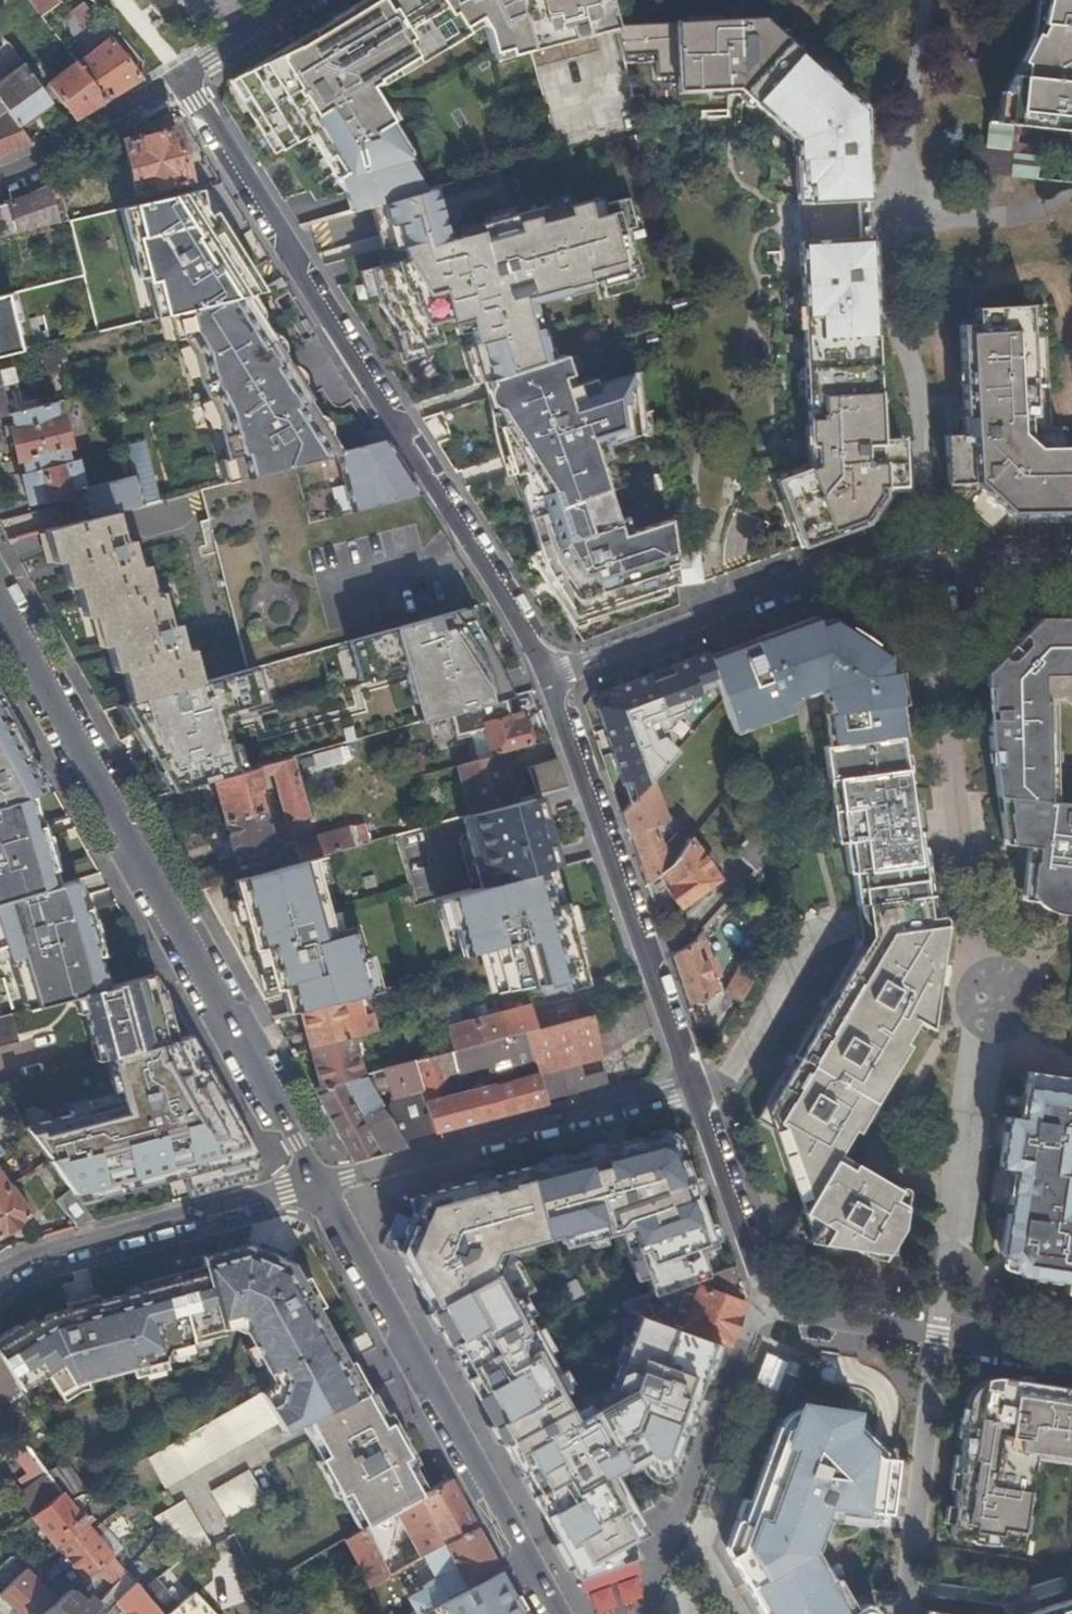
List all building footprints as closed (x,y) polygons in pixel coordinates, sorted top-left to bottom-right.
[(41,15),(61,0),(30,0),(41,15)] [(332,23),(333,26),(296,48),(295,46),(249,74),(250,76),(232,87),(253,121),(259,117),(277,146),(280,151),(309,133),(346,193),(352,213),(380,205),(424,193),(415,180),(399,154),(405,150),(365,88),(374,82),(373,80),(412,55),(416,61),(444,43),(440,37),(474,16),(478,22),(485,31),(491,53),(493,53),(507,49),(509,56),(530,50),(615,29),(614,26),(612,19),(608,0),(371,0),(332,23)] [(1038,26),(990,124),(1005,126),(1071,133),(1071,0),(1042,0),(1038,26)] [(440,37),(444,43),(478,22),(474,16),(440,37)] [(800,546),(815,541),(864,522),(881,495),(877,486),(899,484),(896,436),(873,437),(866,237),(855,237),(845,237),(844,207),(853,207),(865,206),(861,111),(759,18),(614,26),(615,29),(622,58),(657,56),(657,61),(658,80),(664,80),(679,79),(679,85),(680,94),(738,92),(797,144),(798,190),(799,201),(800,248),(807,463),(807,469),(780,480),(777,481),(800,546)] [(79,65),(106,100),(142,78),(112,39),(79,65)] [(19,125),(52,102),(9,42),(0,48),(0,100),(18,125),(19,125)] [(507,49),(493,53),(495,60),(509,56),(507,49)] [(377,86),(416,61),(412,55),(373,80),(374,82),(377,86)] [(49,84),(76,119),(106,100),(79,65),(78,63),(49,84)] [(33,145),(19,125),(18,125),(0,100),(0,158),(33,145)] [(259,117),(253,121),(275,155),(280,151),(259,117)] [(1010,177),(1027,179),(1032,144),(1004,141),(1005,126),(990,124),(982,142),(980,148),(1008,151),(1008,154),(1012,155),(1010,177)] [(177,129),(125,141),(138,194),(190,181),(177,129)] [(975,173),(1010,177),(1012,155),(1008,154),(1008,151),(980,148),(979,148),(975,173)] [(422,176),(405,150),(399,154),(415,180),(422,176)] [(30,197),(10,202),(18,233),(60,222),(49,185),(30,197)] [(128,205),(140,260),(231,238),(200,189),(128,205)] [(668,521),(622,538),(596,465),(603,463),(598,449),(642,434),(638,400),(637,388),(634,389),(630,374),(576,392),(574,386),(562,390),(552,359),(549,360),(540,327),(532,330),(528,314),(535,312),(533,303),(566,294),(565,288),(600,278),(602,286),(640,275),(627,227),(633,225),(625,197),(601,204),(599,197),(546,213),(544,206),(478,226),(480,232),(448,242),(440,215),(447,213),(440,189),(424,193),(380,205),(393,250),(401,248),(404,259),(397,261),(370,269),(380,304),(397,333),(402,331),(407,352),(440,342),(436,329),(467,320),(474,344),(470,345),(476,365),(484,364),(488,380),(482,382),(487,399),(491,397),(502,428),(493,430),(500,460),(507,457),(514,475),(521,473),(531,499),(538,497),(544,513),(537,516),(544,536),(536,539),(550,578),(556,576),(562,590),(556,592),(576,626),(585,623),(584,620),(636,604),(634,597),(677,584),(673,553),(668,521)] [(794,248),(800,248),(799,201),(792,201),(794,248)] [(140,260),(128,205),(119,208),(132,262),(140,260)] [(845,237),(855,237),(853,207),(844,207),(845,237)] [(179,313),(234,299),(242,297),(257,294),(259,293),(247,273),(252,270),(231,238),(140,260),(144,277),(154,319),(171,314),(179,313)] [(404,259),(401,248),(393,250),(397,261),(404,259)] [(140,260),(132,262),(136,279),(144,277),(140,260)] [(252,270),(247,273),(259,293),(265,291),(252,270)] [(3,295),(10,322),(18,320),(11,293),(3,295)] [(264,305),(257,294),(242,297),(258,323),(265,319),(264,316),(264,305)] [(0,295),(0,357),(18,352),(10,322),(3,295),(0,295)] [(242,297),(234,299),(179,313),(184,337),(194,354),(197,368),(266,351),(274,349),(264,332),(258,323),(242,297)] [(1050,431),(1050,428),(1044,307),(976,310),(976,325),(960,325),(963,390),(963,406),(964,432),(945,433),(948,488),(992,530),(1009,517),(1066,516),(1065,453),(1065,430),(1050,431)] [(528,314),(532,330),(540,327),(535,312),(528,314)] [(184,337),(179,313),(171,314),(176,338),(184,337)] [(274,349),(285,347),(285,344),(284,339),(281,335),(277,332),(273,331),(270,328),(264,332),(274,349)] [(43,346),(51,375),(66,372),(58,342),(43,346)] [(283,350),(285,347),(274,349),(279,357),(285,353),(283,350)] [(279,357),(274,349),(266,351),(288,439),(294,465),(314,460),(331,455),(299,400),(303,397),(299,390),(284,365),(279,357)] [(288,439),(266,351),(197,368),(199,379),(217,418),(226,460),(232,458),(238,481),(273,470),(267,445),(288,439)] [(289,361),(284,365),(299,390),(304,386),(303,384),(304,380),(304,375),(303,371),(297,366),(291,364),(289,361)] [(16,384),(12,367),(0,370),(0,387),(16,384)] [(10,414),(23,411),(16,384),(0,387),(0,417),(4,416),(10,414)] [(331,455),(338,455),(303,397),(299,400),(331,455)] [(22,473),(29,502),(82,488),(86,488),(79,459),(70,461),(56,403),(23,411),(10,414),(24,472),(22,473)] [(385,440),(379,429),(360,435),(363,447),(385,440)] [(294,465),(288,439),(267,445),(273,470),(294,465)] [(385,440),(363,447),(338,455),(353,512),(420,495),(385,440)] [(126,446),(134,476),(141,506),(159,501),(144,442),(126,446)] [(232,458),(226,460),(220,461),(226,484),(238,481),(232,458)] [(778,474),(780,480),(807,469),(807,463),(778,474)] [(82,488),(90,519),(115,512),(141,506),(134,476),(132,477),(86,488),(82,488)] [(136,571),(146,568),(145,566),(137,567),(131,541),(123,542),(115,512),(90,519),(52,529),(60,561),(67,559),(75,586),(75,587),(82,585),(136,571)] [(52,529),(44,531),(52,563),(60,561),(52,529)] [(677,586),(701,583),(698,551),(673,553),(677,584),(677,586)] [(67,588),(75,586),(67,559),(60,561),(67,588)] [(154,598),(146,568),(136,571),(82,585),(91,616),(98,615),(106,643),(169,625),(161,596),(154,598)] [(83,618),(91,616),(82,585),(75,587),(83,618)] [(404,674),(419,724),(504,699),(498,679),(502,677),(496,665),(490,654),(480,635),(477,628),(470,630),(465,609),(349,641),(360,681),(368,679),(382,675),(380,670),(402,664),(404,674)] [(98,646),(106,643),(98,615),(91,616),(98,646)] [(767,635),(815,617),(814,616),(767,633),(767,635)] [(859,905),(927,895),(918,832),(918,829),(910,829),(909,814),(919,813),(917,800),(913,800),(900,706),(904,705),(900,672),(889,673),(887,658),(876,659),(858,646),(836,631),(832,620),(818,625),(815,617),(767,635),(768,637),(726,652),(709,658),(723,700),(734,735),(798,711),(794,699),(823,688),(832,712),(827,714),(832,746),(833,756),(841,810),(834,811),(838,844),(845,843),(849,873),(855,873),(859,905)] [(1031,633),(1045,632),(1045,623),(1046,623),(1046,619),(1040,619),(1031,629),(1027,633),(1031,633)] [(1045,632),(1031,633),(1027,633),(999,660),(999,661),(999,685),(999,687),(990,687),(990,712),(992,712),(992,720),(991,721),(991,735),(989,736),(996,789),(997,796),(1004,797),(1010,844),(1027,846),(1027,847),(1024,876),(1031,876),(1031,879),(1029,899),(1071,904),(1071,804),(1056,802),(1055,703),(1045,703),(1044,676),(1071,676),(1071,623),(1052,623),(1052,632),(1045,632)] [(183,652),(176,624),(169,625),(106,643),(107,646),(114,644),(121,671),(129,669),(138,700),(168,692),(199,683),(191,650),(183,652)] [(858,646),(876,659),(876,651),(843,628),(836,631),(858,646)] [(114,673),(121,671),(114,644),(107,646),(114,673)] [(985,687),(988,687),(990,687),(999,687),(999,685),(999,661),(985,676),(984,677),(985,687)] [(382,675),(368,679),(369,684),(404,674),(402,664),(380,670),(382,675)] [(168,692),(125,705),(155,760),(172,791),(213,780),(236,774),(229,746),(223,724),(221,714),(244,707),(245,712),(259,708),(268,706),(257,667),(199,683),(168,692)] [(130,702),(138,700),(129,669),(121,671),(130,702)] [(456,732),(472,728),(485,725),(493,755),(502,753),(531,745),(529,740),(534,738),(530,724),(525,725),(522,713),(510,716),(506,702),(467,713),(452,718),(456,732)] [(221,714),(223,724),(261,714),(259,708),(245,712),(244,707),(221,714)] [(25,798),(31,797),(51,791),(44,778),(46,776),(44,773),(42,774),(36,763),(38,762),(36,758),(34,760),(35,762),(31,765),(0,709),(0,806),(25,798)] [(351,728),(342,730),(346,744),(355,741),(351,728)] [(237,744),(229,746),(236,774),(244,771),(237,744)] [(824,747),(834,811),(841,810),(833,756),(832,746),(824,747)] [(309,755),(313,771),(341,765),(338,749),(309,755)] [(493,755),(457,765),(470,809),(514,797),(502,753),(493,755)] [(567,787),(557,758),(530,768),(539,795),(567,787)] [(291,759),(277,763),(270,765),(286,824),(307,818),(291,759)] [(255,872),(274,867),(320,854),(347,847),(374,840),(369,823),(368,823),(356,826),(292,843),(294,847),(272,853),(257,796),(264,794),(262,790),(265,789),(260,768),(257,768),(244,771),(236,774),(213,780),(237,869),(253,865),(255,872)] [(671,820),(655,777),(652,781),(668,821),(671,820)] [(668,821),(652,781),(623,816),(630,836),(656,825),(668,821)] [(546,821),(538,795),(530,797),(537,823),(546,821)] [(1010,845),(1010,844),(1004,797),(997,796),(1005,845),(1010,845)] [(39,825),(31,797),(25,798),(33,828),(39,825)] [(537,823),(530,797),(515,801),(471,813),(461,816),(481,888),(542,871),(550,869),(543,843),(537,823)] [(515,801),(514,797),(470,809),(471,813),(515,801)] [(25,798),(0,806),(0,875),(33,866),(50,861),(40,825),(39,825),(33,828),(25,798)] [(918,832),(921,832),(919,813),(909,814),(910,829),(918,829),(918,832)] [(422,826),(418,814),(388,822),(392,835),(422,826)] [(368,823),(366,815),(354,819),(356,826),(368,823)] [(673,819),(671,820),(668,821),(656,825),(663,844),(678,832),(673,819)] [(50,861),(56,859),(45,824),(40,825),(50,861)] [(656,825),(630,836),(637,856),(646,883),(660,873),(670,866),(689,845),(678,832),(663,844),(656,825)] [(763,825),(733,852),(756,873),(773,856),(763,825)] [(552,869),(559,867),(551,841),(543,843),(550,869),(552,869)] [(718,879),(692,841),(689,845),(670,866),(660,873),(669,885),(666,888),(680,908),(718,879)] [(235,878),(232,878),(247,932),(259,928),(263,944),(258,945),(270,990),(370,962),(359,924),(340,929),(320,854),(274,867),(255,872),(235,878)] [(59,869),(56,859),(50,861),(53,870),(59,869)] [(50,861),(33,866),(0,875),(0,945),(89,921),(85,909),(79,911),(70,881),(57,885),(49,887),(45,873),(53,870),(50,861)] [(550,869),(542,871),(551,907),(562,904),(552,869),(550,869)] [(57,885),(53,870),(45,873),(49,887),(57,885)] [(551,907),(542,871),(481,888),(446,897),(462,955),(483,950),(493,947),(505,990),(544,981),(545,986),(556,983),(558,991),(584,984),(569,931),(562,904),(551,907)] [(232,878),(225,880),(239,934),(247,932),(232,878)] [(1029,902),(1029,899),(1031,879),(1024,878),(1022,901),(1029,902)] [(79,911),(85,909),(76,880),(70,881),(79,911)] [(894,1256),(899,1225),(900,1215),(901,1205),(891,1199),(896,1191),(859,1168),(837,1155),(917,1022),(931,1030),(932,1024),(929,1022),(939,960),(930,895),(927,895),(859,905),(864,937),(858,938),(856,942),(866,948),(845,982),(772,1106),(783,1113),(774,1127),(793,1180),(814,1193),(810,1199),(802,1214),(818,1224),(807,1243),(852,1250),(864,1252),(894,1256)] [(929,1022),(932,1024),(937,990),(941,960),(937,927),(932,895),(930,895),(939,960),(929,1022)] [(446,897),(436,900),(451,958),(462,955),(446,897)] [(89,921),(96,919),(92,907),(85,909),(89,921)] [(106,952),(96,919),(89,921),(100,954),(106,952)] [(89,921),(0,945),(0,956),(2,955),(6,970),(11,969),(22,966),(34,1008),(79,996),(111,988),(100,954),(89,921)] [(937,927),(941,960),(946,926),(937,927)] [(581,928),(569,931),(584,984),(595,981),(581,928)] [(672,957),(689,1005),(714,997),(713,994),(719,992),(715,979),(712,980),(706,963),(713,960),(704,931),(694,942),(672,957)] [(866,948),(856,942),(850,952),(855,956),(829,1000),(824,996),(817,1007),(823,1011),(796,1056),(790,1053),(784,1063),(789,1066),(759,1118),(774,1127),(783,1113),(772,1106),(845,982),(866,948)] [(258,945),(250,947),(262,992),(270,990),(258,945)] [(493,947),(483,950),(494,993),(505,990),(493,947)] [(941,960),(937,990),(939,990),(946,981),(950,975),(950,972),(950,968),(946,963),(941,960)] [(725,991),(740,1001),(756,972),(744,965),(725,991)] [(23,1011),(34,1008),(22,966),(11,969),(23,1011)] [(756,972),(740,1001),(742,1002),(759,974),(756,972)] [(157,977),(156,975),(111,988),(79,996),(92,1044),(97,1043),(102,1059),(104,1058),(189,1035),(164,990),(152,994),(155,978),(157,977)] [(164,990),(157,977),(155,978),(152,994),(164,990)] [(434,977),(421,980),(424,993),(438,990),(434,977)] [(542,995),(558,991),(556,983),(545,986),(540,987),(542,995)] [(311,1049),(351,1039),(376,1032),(366,994),(342,1001),(342,1000),(301,1011),(311,1049)] [(650,1025),(642,1001),(589,1014),(600,1056),(650,1025)] [(525,1032),(578,1018),(574,1003),(536,1013),(535,1008),(530,1010),(528,1006),(447,1027),(453,1051),(467,1047),(525,1032)] [(0,1017),(0,1043),(18,1038),(12,1014),(0,1017)] [(600,1056),(589,1014),(578,1018),(525,1032),(537,1073),(600,1056)] [(537,1073),(525,1032),(467,1047),(472,1066),(485,1062),(491,1084),(450,1096),(443,1075),(437,1055),(412,1062),(434,1133),(435,1132),(546,1103),(537,1073)] [(104,1058),(116,1104),(21,1129),(47,1161),(229,1109),(189,1035),(104,1058)] [(321,1087),(362,1076),(351,1039),(311,1049),(321,1087)] [(97,1043),(92,1044),(96,1061),(102,1059),(97,1043)] [(453,1051),(437,1055),(443,1075),(472,1066),(467,1047),(453,1051)] [(609,1087),(600,1056),(537,1073),(546,1103),(609,1087)] [(362,1076),(321,1087),(313,1089),(353,1161),(437,1139),(435,1132),(434,1133),(412,1062),(362,1076)] [(1066,1212),(1071,1177),(1071,1079),(1029,1072),(1022,1120),(1009,1118),(1001,1167),(1014,1168),(1002,1252),(1019,1274),(1067,1281),(1071,1282),(1071,1221),(1066,1212)] [(260,1165),(229,1109),(47,1161),(72,1193),(73,1194),(178,1166),(182,1177),(187,1198),(255,1179),(260,1165)] [(408,1199),(412,1214),(390,1241),(423,1299),(430,1313),(440,1331),(457,1362),(462,1371),(468,1381),(490,1422),(492,1426),(502,1445),(529,1493),(571,1572),(592,1613),(597,1613),(633,1558),(631,1514),(613,1479),(637,1466),(649,1472),(654,1475),(659,1476),(667,1474),(666,1469),(679,1435),(686,1416),(712,1341),(683,1331),(674,1328),(655,1321),(626,1310),(625,1305),(647,1297),(703,1277),(695,1252),(711,1246),(699,1211),(681,1157),(682,1150),(649,1132),(649,1136),(640,1138),(639,1134),(604,1143),(605,1147),(491,1177),(473,1182),(408,1199)] [(178,1166),(73,1194),(80,1204),(182,1177),(178,1166)] [(11,1186),(0,1171),(0,1194),(11,1186)] [(489,1171),(471,1176),(473,1182),(491,1177),(489,1171)] [(814,1193),(793,1180),(796,1190),(810,1199),(814,1193)] [(33,1215),(11,1186),(0,1194),(0,1238),(33,1215)] [(900,1215),(910,1199),(896,1191),(891,1199),(901,1205),(900,1215)] [(79,1228),(95,1223),(80,1204),(73,1194),(72,1193),(71,1194),(69,1192),(58,1201),(79,1228)] [(802,1214),(786,1240),(807,1243),(818,1224),(802,1214)] [(219,1327),(231,1324),(223,1296),(231,1293),(239,1297),(259,1251),(244,1246),(202,1258),(204,1265),(202,1266),(184,1270),(219,1327)] [(237,1327),(268,1313),(266,1309),(255,1304),(274,1257),(259,1251),(239,1297),(231,1293),(223,1296),(231,1324),(237,1327)] [(266,1309),(268,1313),(271,1311),(313,1292),(305,1276),(298,1280),(289,1263),(274,1257),(255,1304),(266,1309)] [(199,1259),(180,1264),(184,1270),(202,1266),(199,1259)] [(184,1270),(180,1264),(175,1266),(176,1273),(184,1270)] [(719,1289),(740,1282),(735,1266),(709,1275),(712,1286),(719,1289)] [(221,1335),(220,1328),(219,1327),(184,1270),(176,1273),(174,1273),(191,1341),(221,1335)] [(85,1374),(87,1376),(131,1365),(163,1358),(160,1349),(191,1341),(174,1273),(141,1282),(143,1288),(98,1299),(99,1307),(69,1315),(67,1307),(65,1308),(49,1312),(85,1374)] [(712,1341),(727,1347),(743,1304),(701,1288),(697,1290),(695,1297),(683,1331),(712,1341)] [(271,1379),(270,1384),(337,1351),(336,1349),(314,1309),(321,1306),(313,1292),(271,1311),(268,1313),(270,1315),(244,1330),(271,1379)] [(99,1307),(98,1299),(96,1294),(63,1303),(65,1308),(67,1307),(69,1315),(99,1307)] [(674,1328),(683,1331),(695,1297),(686,1294),(674,1328)] [(626,1310),(655,1321),(647,1297),(625,1305),(626,1310)] [(87,1376),(85,1374),(49,1312),(47,1312),(20,1330),(17,1325),(0,1335),(0,1359),(13,1379),(19,1388),(45,1371),(58,1391),(77,1379),(85,1377),(87,1376)] [(237,1327),(244,1330),(270,1315),(268,1313),(237,1327)] [(440,1331),(430,1313),(424,1316),(434,1335),(440,1331)] [(343,1349),(337,1351),(344,1364),(350,1361),(343,1349)] [(277,1422),(283,1431),(300,1423),(307,1420),(364,1394),(367,1392),(350,1361),(344,1364),(337,1351),(270,1384),(269,1389),(259,1395),(277,1422)] [(163,1358),(131,1365),(133,1375),(165,1367),(163,1358)] [(13,1379),(0,1359),(0,1389),(13,1379)] [(462,1371),(457,1362),(455,1362),(466,1382),(468,1381),(462,1371)] [(88,1385),(85,1377),(77,1379),(58,1391),(62,1398),(78,1387),(88,1385)] [(998,1379),(980,1392),(976,1400),(973,1406),(970,1415),(969,1421),(967,1421),(951,1538),(1022,1548),(1035,1453),(1071,1458),(1071,1392),(1067,1391),(1067,1388),(1062,1388),(1060,1389),(1002,1384),(1003,1380),(998,1379)] [(420,1496),(427,1493),(414,1467),(418,1465),(389,1412),(384,1414),(372,1392),(365,1396),(382,1427),(389,1423),(408,1457),(401,1461),(420,1496)] [(165,1486),(277,1422),(259,1395),(258,1394),(148,1456),(165,1486)] [(366,1528),(412,1501),(420,1496),(401,1461),(408,1457),(389,1423),(382,1427),(365,1396),(364,1394),(307,1420),(327,1456),(320,1460),(340,1497),(347,1493),(358,1513),(366,1528)] [(744,1521),(728,1564),(758,1613),(844,1613),(810,1560),(827,1510),(890,1518),(896,1462),(884,1461),(878,1460),(854,1435),(854,1430),(856,1416),(808,1410),(807,1420),(782,1436),(775,1433),(751,1500),(744,1521)] [(808,1410),(775,1433),(782,1436),(807,1420),(808,1410)] [(693,1419),(686,1416),(679,1435),(687,1437),(693,1419)] [(300,1423),(320,1460),(327,1456),(307,1420),(300,1423)] [(502,1445),(492,1426),(486,1429),(497,1448),(502,1445)] [(878,1460),(884,1461),(884,1456),(858,1430),(854,1430),(854,1435),(878,1460)] [(20,1438),(7,1448),(27,1473),(18,1480),(24,1488),(45,1471),(34,1457),(20,1438)] [(60,1465),(48,1447),(34,1457),(45,1471),(47,1473),(60,1465)] [(335,1499),(340,1497),(320,1460),(315,1463),(335,1499)] [(70,1501),(86,1492),(66,1461),(60,1465),(47,1473),(62,1493),(63,1493),(70,1501)] [(213,1491),(237,1534),(265,1517),(258,1504),(267,1499),(250,1470),(213,1491)] [(24,1488),(16,1494),(32,1516),(39,1510),(62,1493),(47,1473),(45,1471),(24,1488)] [(444,1545),(475,1527),(448,1481),(427,1493),(420,1496),(412,1501),(414,1504),(409,1507),(420,1526),(430,1519),(444,1545)] [(39,1510),(32,1516),(57,1547),(63,1554),(92,1530),(70,1501),(63,1493),(62,1493),(39,1510)] [(359,1532),(366,1528),(358,1513),(347,1493),(340,1497),(359,1532)] [(188,1557),(211,1546),(185,1500),(152,1519),(183,1557),(188,1557)] [(18,1519),(22,1524),(27,1520),(23,1515),(18,1519)] [(498,1569),(475,1527),(444,1545),(455,1567),(436,1579),(428,1583),(424,1590),(409,1599),(417,1613),(418,1613),(498,1569)] [(343,1541),(368,1590),(388,1577),(367,1535),(369,1534),(366,1528),(359,1532),(343,1541)] [(63,1554),(83,1579),(94,1570),(112,1555),(92,1530),(63,1554)] [(455,1567),(444,1545),(424,1557),(436,1579),(455,1567)] [(94,1570),(114,1586),(126,1572),(112,1555),(94,1570)] [(1,1596),(22,1573),(11,1560),(0,1568),(0,1595),(1,1596)] [(498,1569),(418,1613),(522,1613),(498,1569)] [(1,1596),(20,1613),(40,1613),(56,1601),(25,1571),(22,1573),(1,1596)] [(114,1586),(111,1589),(119,1600),(136,1585),(126,1572),(114,1586)] [(144,1595),(159,1613),(215,1613),(194,1592),(180,1606),(169,1595),(157,1583),(144,1595)] [(116,1604),(124,1613),(159,1613),(144,1595),(142,1593),(136,1585),(119,1600),(116,1604)] [(1037,1598),(1011,1605),(1005,1607),(996,1613),(1071,1613),(1071,1588),(1037,1598)] [(40,1613),(89,1613),(99,1603),(88,1594),(83,1600),(70,1590),(56,1601),(40,1613)] [(1011,1605),(1037,1598),(1035,1590),(1020,1593),(1014,1595),(1010,1598),(1010,1600),(1011,1605)]
